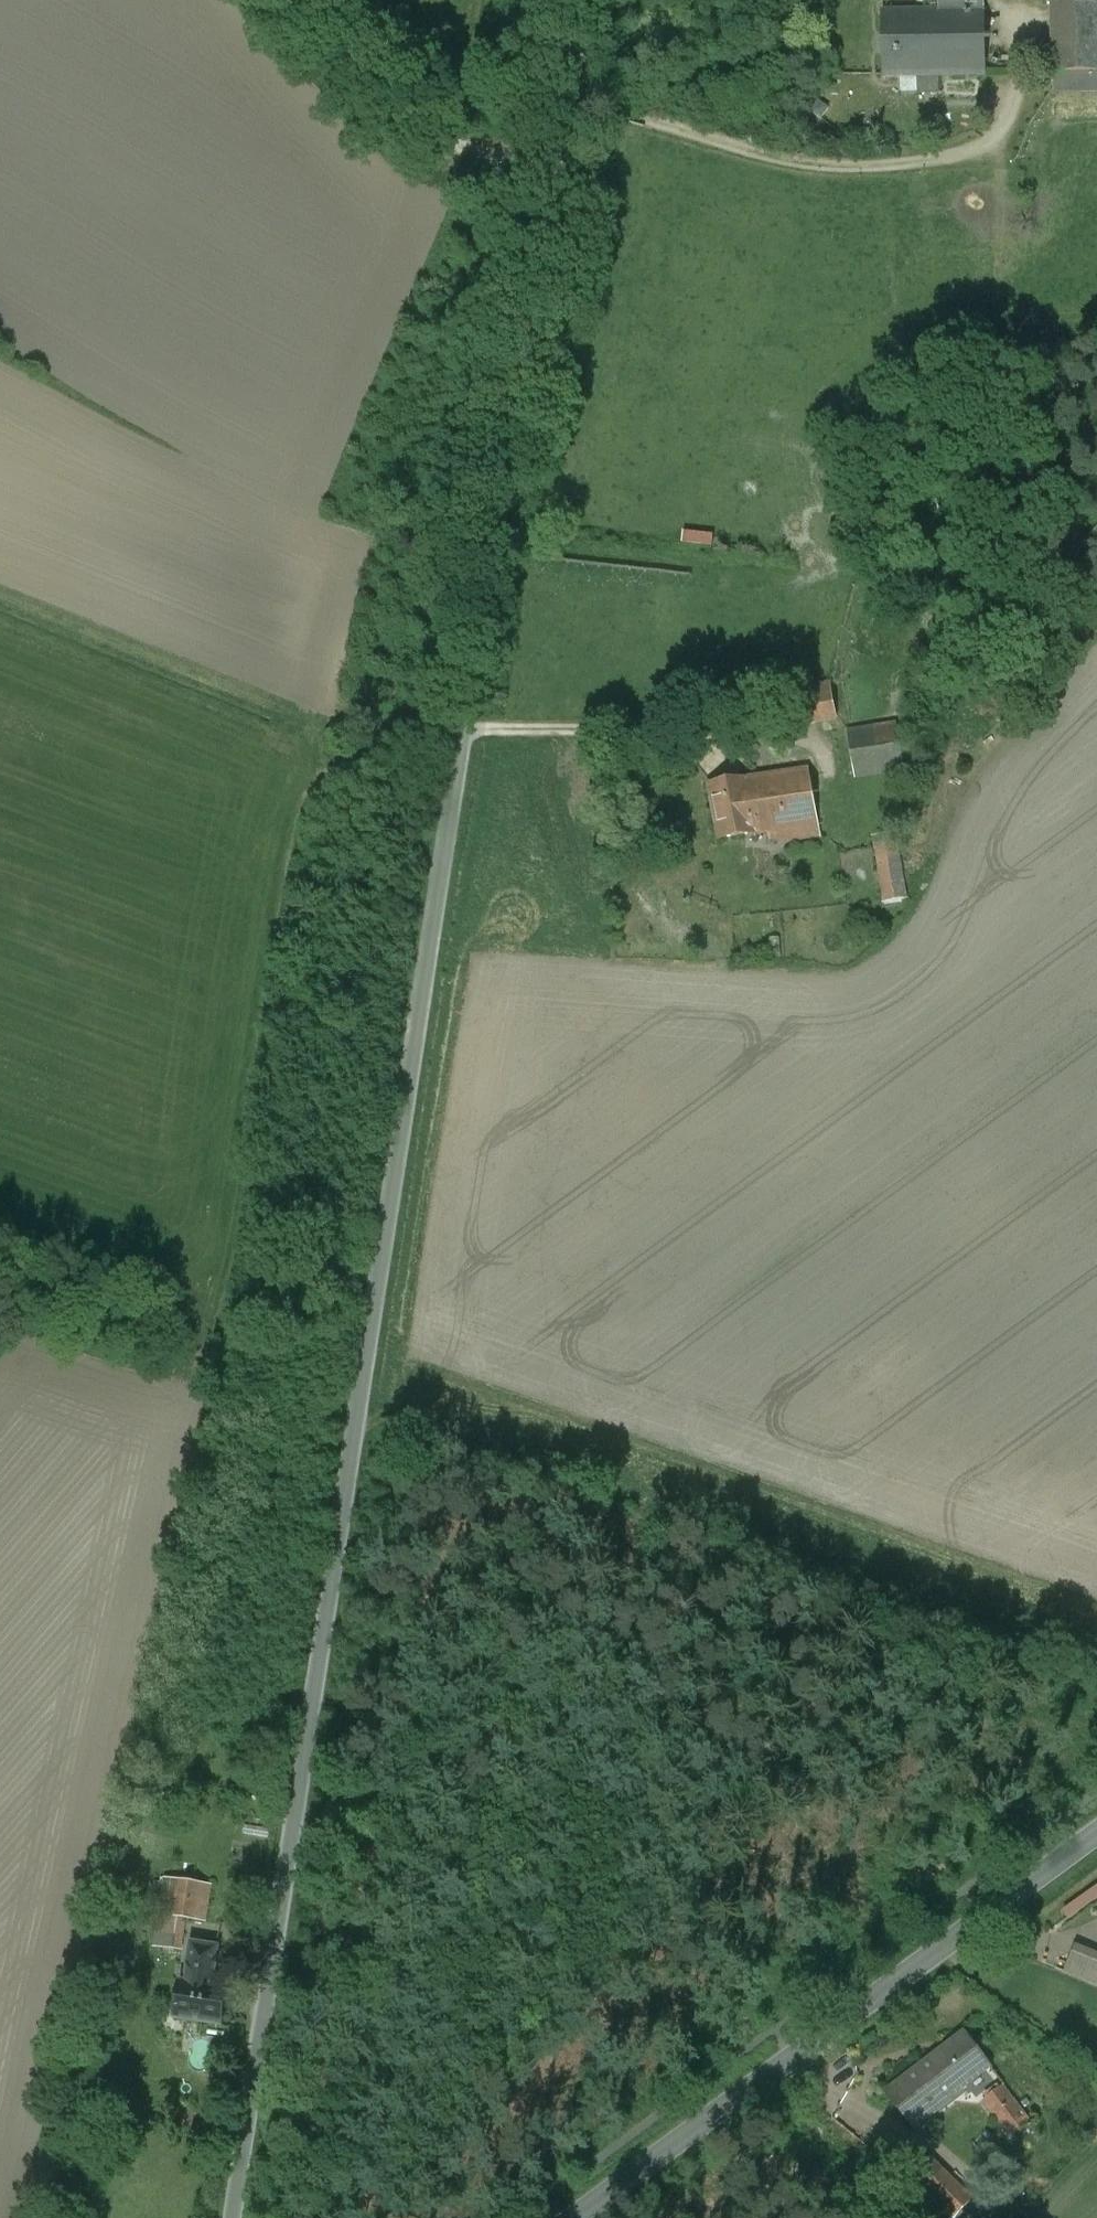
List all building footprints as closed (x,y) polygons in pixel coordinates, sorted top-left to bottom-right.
[(939,10),(882,11),(883,74),(985,73),(984,0),(939,0),(939,10)] [(1054,90),(1096,89),(1096,0),(1052,0),(1054,90)] [(831,684),(795,691),(800,724),(836,717),(831,684)] [(895,726),(848,733),(856,777),(903,770),(895,726)] [(809,769),(745,779),(753,833),(786,828),(788,841),(821,836),(809,769)] [(745,779),(709,784),(719,838),(753,833),(745,779)] [(895,834),(873,837),(884,901),(907,898),(895,834)] [(203,1882),(174,1877),(168,1913),(188,1917),(191,1897),(200,1898),(203,1882)] [(1096,1900),(1096,1883),(1059,1909),(1067,1920),(1096,1900)] [(209,1945),(186,1941),(178,1980),(175,1980),(168,2015),(210,2024),(217,1988),(209,1986),(210,1980),(202,1978),(209,1945)] [(1096,1985),(1096,1953),(1069,1945),(1060,1974),(1096,1985)] [(956,2036),(881,2098),(910,2133),(948,2102),(940,2092),(977,2061),(956,2036)] [(980,2094),(1000,2079),(992,2068),(972,2083),(980,2094)] [(1025,2120),(996,2085),(977,2100),(1007,2135),(1025,2120)] [(925,2156),(892,2128),(877,2145),(910,2173),(925,2156)] [(979,2187),(933,2147),(925,2156),(910,2173),(957,2213),(979,2187)]
